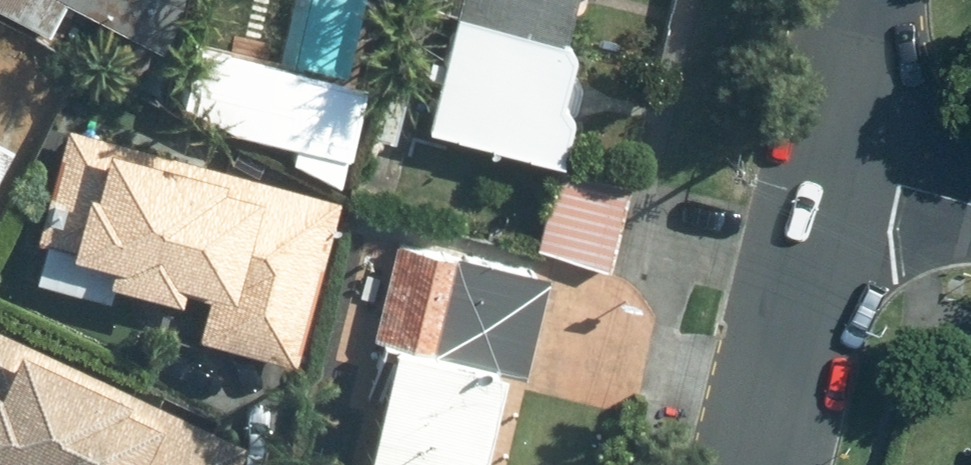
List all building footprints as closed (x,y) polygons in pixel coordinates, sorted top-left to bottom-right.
[(564,77),(568,49),(557,47),(565,0),(429,0),(425,21),(436,23),(415,146),(450,152),(561,170),(570,114),(558,112),(564,77)] [(211,303),(203,334),(293,358),(334,201),(60,129),(29,249),(60,257),(54,279),(166,309),(170,293),(211,303)] [(488,378),(522,385),(548,273),(446,250),(422,356),(377,346),(350,464),(469,464),(488,378)] [(243,449),(0,332),(0,464),(235,464),(243,449)]
